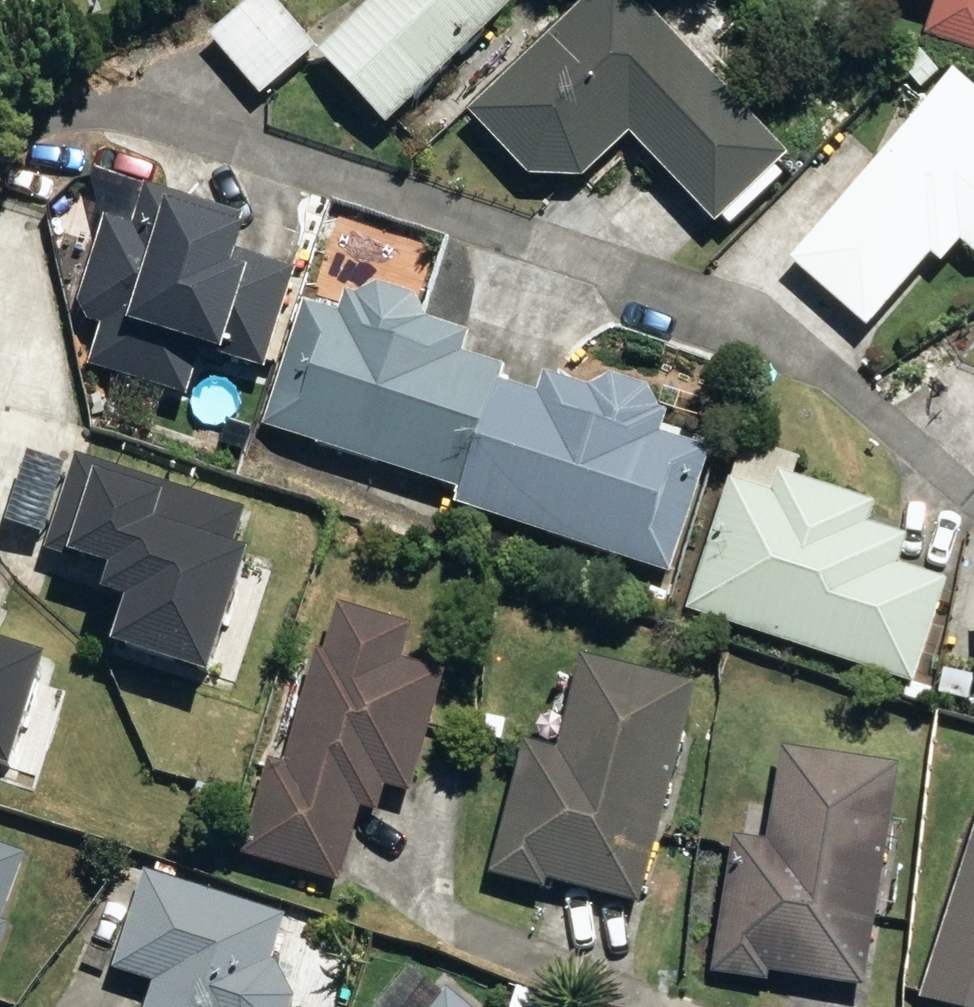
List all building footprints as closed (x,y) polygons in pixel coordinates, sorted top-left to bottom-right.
[(252,102),(306,54),(260,0),(247,0),(200,42),(252,102)] [(372,135),(500,16),(485,0),(374,0),(305,64),(372,135)] [(706,232),(775,167),(617,0),(586,0),(461,119),(522,183),(575,184),(621,142),(706,232)] [(872,10),(875,0),(841,0),(872,10)] [(973,55),(973,0),(912,0),(929,5),(917,38),(973,55)] [(894,79),(911,95),(929,78),(912,61),(894,79)] [(861,334),(940,244),(966,266),(973,266),(973,110),(942,82),(783,268),(861,334)] [(79,374),(177,405),(192,361),(252,380),(284,281),(219,259),(229,226),(134,196),(120,237),(93,228),(67,309),(77,330),(91,334),(79,374)] [(257,432),(452,497),(490,388),(493,375),(451,361),(457,340),(416,326),(404,304),(368,292),(351,300),(340,297),(333,319),(299,308),(257,432)] [(490,388),(452,497),(450,508),(661,579),(701,459),(650,441),(657,421),(647,418),(638,397),(604,386),(581,397),(536,382),(530,402),(490,388)] [(243,504),(76,448),(44,544),(110,565),(103,587),(126,594),(112,637),(200,666),(241,543),(231,540),(243,504)] [(678,618),(908,691),(940,588),(888,573),(897,545),(858,532),(864,509),(770,479),(763,500),(721,486),(678,618)] [(236,863),(328,890),(356,793),(397,806),(434,682),(390,669),(399,640),(328,619),(314,665),(309,665),(278,774),(262,769),(236,863)] [(6,761),(42,652),(0,638),(0,759),(6,761)] [(538,890),(629,912),(681,699),(569,672),(548,758),(516,751),(484,884),(537,897),(538,890)] [(930,705),(962,710),(966,682),(934,677),(930,705)] [(760,982),(852,995),(886,774),(771,757),(757,849),(725,844),(705,981),(759,989),(760,982)] [(915,1006),(973,1006),(973,811),(914,1006),(915,1006)] [(20,854),(0,846),(0,910),(20,854)] [(139,1006),(282,1006),(265,973),(256,970),(270,923),(135,882),(105,978),(144,991),(139,1006)] [(9,914),(0,911),(0,938),(9,914)]
